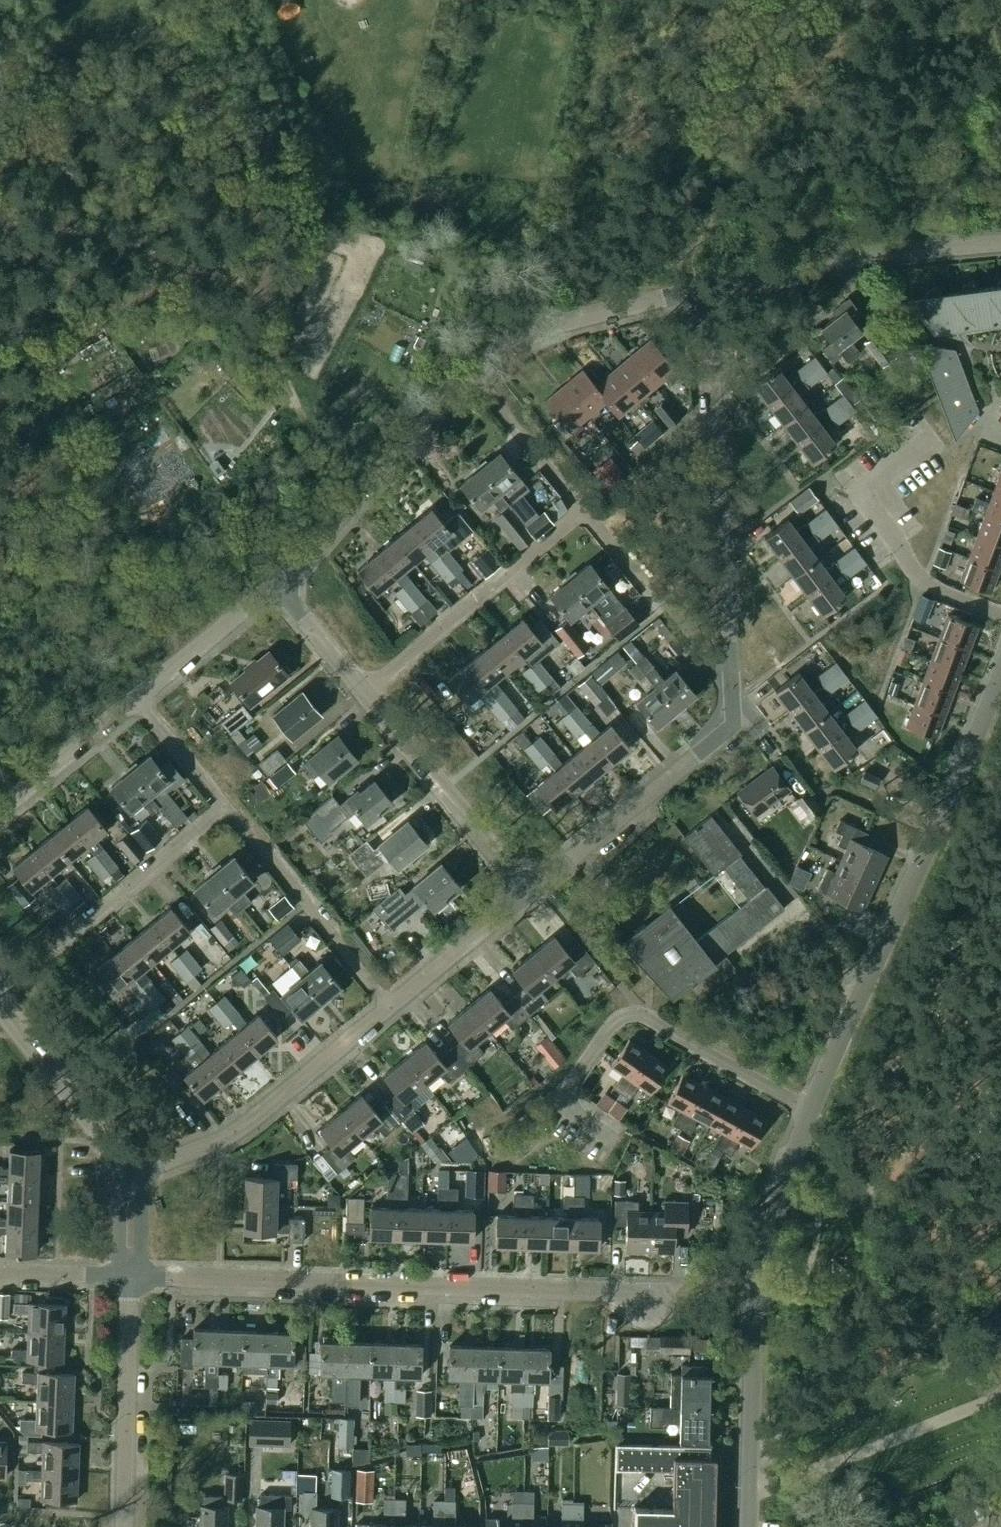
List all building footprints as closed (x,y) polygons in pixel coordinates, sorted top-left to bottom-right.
[(410,252),(407,261),(423,266),(424,261),(425,257),(410,252)] [(942,295),(942,294),(936,286),(923,297),(923,298),(910,300),(936,332),(1000,321),(1000,281),(996,284),(997,286),(979,289),(979,288),(972,280),(960,290),(960,292),(942,295)] [(841,354),(847,362),(859,353),(849,340),(860,331),(852,320),(859,314),(848,299),(832,311),(836,316),(820,328),(831,342),(822,349),(831,362),(841,354)] [(881,366),(893,356),(876,334),(864,344),(881,366)] [(418,337),(414,346),(421,349),(425,340),(418,337)] [(630,357),(655,386),(664,379),(667,384),(679,374),(650,340),(630,357)] [(955,350),(917,344),(954,441),(978,412),(955,350)] [(646,394),(655,386),(630,357),(612,371),(641,406),(650,398),(646,394)] [(768,405),(820,365),(814,357),(786,379),(777,368),(754,386),(768,405)] [(209,358),(201,365),(206,371),(214,364),(209,358)] [(783,424),(806,406),(798,395),(826,373),(820,365),(768,405),(783,424)] [(594,386),(595,386),(582,371),(563,386),(588,416),(591,421),(601,413),(598,408),(606,401),(594,386)] [(631,413),(641,406),(612,371),(595,386),(594,386),(606,401),(619,417),(628,409),(631,413)] [(806,406),(783,424),(797,443),(820,425),(830,418),(849,403),(851,406),(859,400),(842,378),(834,385),(842,396),(824,409),(823,408),(813,416),(806,406)] [(580,423),(588,416),(563,386),(545,401),(573,436),(583,427),(580,423)] [(682,418),(666,399),(654,410),(669,429),(682,418)] [(830,418),(836,426),(855,411),(851,406),(849,403),(830,418)] [(646,448),(663,434),(654,423),(637,438),(646,448)] [(812,462),(835,444),(820,425),(797,443),(812,462)] [(639,443),(632,449),(637,455),(644,449),(639,443)] [(977,445),(971,459),(997,469),(1000,458),(1000,454),(977,445)] [(527,527),(535,537),(553,523),(543,512),(539,515),(522,495),(529,489),(499,453),(480,469),(509,505),(527,527)] [(624,475),(612,461),(596,475),(608,489),(624,475)] [(218,465),(211,470),(216,476),(223,471),(218,465)] [(499,507),(502,511),(508,506),(509,505),(480,469),(460,485),(487,517),(499,507)] [(790,502),(798,514),(818,499),(809,488),(790,502)] [(993,492),(989,504),(975,498),(971,509),(985,514),(1000,520),(1000,495),(993,492)] [(519,549),(533,537),(508,506),(494,517),(519,549)] [(970,510),(960,506),(957,516),(966,519),(970,510)] [(431,509),(412,524),(445,564),(453,558),(447,551),(472,530),(458,512),(443,524),(431,509)] [(779,557),(832,518),(826,510),(797,531),(788,520),(764,538),(779,557)] [(985,514),(977,537),(1000,546),(1000,520),(985,514)] [(793,576),(817,558),(809,547),(838,526),(832,518),(779,557),(793,576)] [(454,575),(445,564),(412,524),(394,540),(413,563),(423,554),(447,583),(455,577),(454,575)] [(951,545),(955,533),(946,530),(942,542),(951,545)] [(1000,564),(1000,546),(977,537),(968,559),(999,570),(1000,564)] [(402,571),(413,563),(394,540),(376,555),(395,578),(394,578),(402,587),(418,606),(426,600),(402,571)] [(841,570),(860,556),(854,548),(825,570),(817,558),(793,576),(807,595),(831,577),(840,570),(841,570)] [(952,553),(939,548),(933,564),(946,569),(952,553)] [(500,565),(487,549),(476,558),(483,566),(478,570),(485,578),(500,565)] [(376,593),(394,578),(395,578),(376,555),(357,570),(376,593)] [(860,556),(841,570),(847,578),(866,564),(860,556)] [(445,564),(454,575),(462,569),(453,558),(445,564)] [(990,593),(999,570),(968,559),(960,581),(990,593)] [(599,615),(598,616),(618,641),(638,624),(625,607),(613,617),(597,597),(609,588),(589,564),(570,580),(599,615)] [(615,565),(604,575),(611,584),(623,574),(615,565)] [(831,577),(807,595),(822,615),(846,597),(831,577)] [(591,622),(598,616),(599,615),(570,580),(550,595),(570,619),(581,610),(591,622)] [(411,613),(418,606),(402,587),(395,593),(411,613)] [(931,597),(923,593),(915,613),(922,617),(931,597)] [(939,637),(969,649),(978,626),(947,615),(939,637)] [(658,616),(652,621),(668,641),(674,635),(658,616)] [(522,657),(530,667),(545,685),(553,679),(530,651),(541,642),(522,619),(503,634),(522,657)] [(590,648),(567,620),(554,630),(578,658),(590,648)] [(504,672),(522,657),(503,634),(485,650),(504,672)] [(961,671),(969,649),(939,637),(931,660),(961,671)] [(902,650),(909,653),(911,654),(915,642),(907,638),(902,650)] [(494,681),(504,672),(485,650),(467,665),(486,687),(493,697),(509,715),(517,709),(494,681)] [(904,667),(909,653),(902,650),(897,664),(904,667)] [(590,675),(600,686),(627,662),(618,651),(590,675)] [(269,652),(230,683),(249,706),(288,675),(269,652)] [(636,662),(675,710),(695,694),(675,670),(664,680),(644,656),(636,662)] [(953,693),(961,671),(931,660),(922,682),(953,693)] [(656,726),(675,710),(636,662),(628,669),(648,693),(636,702),(656,726)] [(836,663),(817,678),(822,685),(841,670),(836,663)] [(467,703),(486,687),(467,665),(448,680),(467,703)] [(538,692),(545,685),(530,667),(522,673),(538,692)] [(804,730),(828,712),(819,701),(848,679),(841,670),(822,685),(813,692),(789,710),(804,730)] [(798,673),(775,691),(789,710),(813,692),(798,673)] [(608,694),(600,686),(590,675),(578,686),(595,705),(597,703),(608,715),(617,707),(606,695),(608,694)] [(553,679),(545,685),(553,694),(561,688),(553,679)] [(899,685),(892,682),(888,693),(895,696),(899,685)] [(944,716),(953,693),(922,682),(914,704),(944,716)] [(321,716),(301,692),(273,715),(292,739),(321,716)] [(501,722),(509,715),(493,697),(486,703),(501,722)] [(877,717),(865,701),(845,715),(858,731),(877,717)] [(878,711),(887,714),(891,705),(882,701),(878,711)] [(936,738),(944,716),(914,704),(906,727),(936,738)] [(251,718),(241,706),(218,725),(228,737),(251,718)] [(569,713),(611,763),(629,748),(610,725),(600,734),(577,706),(569,713)] [(818,749),(842,731),(828,712),(804,730),(818,749)] [(592,778),(611,763),(569,713),(561,719),(584,747),(573,756),(592,778)] [(842,731),(818,749),(833,768),(857,750),(842,731)] [(246,739),(239,745),(248,756),(262,744),(253,734),(246,739)] [(356,759),(338,736),(303,765),(313,777),(320,772),(328,781),(356,759)] [(592,778),(573,756),(563,764),(540,737),(532,743),(547,762),(555,771),(574,794),(592,778)] [(540,768),(547,762),(532,743),(524,749),(540,768)] [(268,777),(286,761),(277,749),(258,765),(268,777)] [(159,807),(175,827),(186,817),(166,793),(183,778),(168,762),(160,769),(149,756),(130,772),(159,807)] [(286,761),(268,777),(277,788),(296,772),(286,761)] [(754,814),(788,789),(773,768),(739,793),(754,814)] [(555,809),(574,794),(555,771),(536,786),(555,809)] [(151,813),(159,807),(130,772),(111,788),(130,811),(141,802),(151,813)] [(874,787),(878,778),(865,772),(860,781),(874,787)] [(314,811),(302,820),(316,837),(328,827),(330,831),(356,810),(366,823),(392,802),(374,781),(359,793),(357,791),(340,805),(332,796),(314,811)] [(823,810),(808,791),(795,801),(810,820),(823,810)] [(94,855),(110,874),(117,867),(102,848),(95,839),(106,830),(87,807),(68,822),(87,845),(94,855)] [(751,899),(765,889),(740,857),(742,855),(711,815),(683,837),(714,875),(726,866),(751,899)] [(147,820),(131,832),(146,851),(159,841),(162,839),(147,820)] [(842,862),(876,877),(886,855),(864,845),(869,834),(840,821),(835,831),(842,835),(837,845),(847,850),(842,862)] [(68,860),(87,845),(68,822),(50,837),(68,860)] [(426,845),(408,822),(373,850),(366,840),(348,855),(366,877),(390,857),(397,867),(426,845)] [(50,875),(68,860),(50,837),(31,852),(50,875)] [(120,845),(134,861),(143,854),(130,838),(120,845)] [(31,891),(50,875),(31,852),(12,867),(31,891)] [(102,880),(110,874),(94,855),(87,861),(102,880)] [(214,873),(243,908),(250,902),(241,891),(253,881),(233,857),(214,873)] [(876,877),(842,862),(837,873),(826,869),(817,890),(861,910),(876,877)] [(384,899),(373,909),(390,930),(402,920),(425,901),(432,910),(460,887),(441,864),(404,894),(398,887),(384,899)] [(797,867),(789,883),(802,889),(810,873),(797,867)] [(234,914),(243,908),(214,873),(194,889),(214,913),(225,903),(234,914)] [(57,884),(73,903),(76,900),(81,897),(65,878),(57,884)] [(20,879),(9,888),(24,907),(35,898),(20,879)] [(65,910),(73,903),(57,884),(50,891),(65,910)] [(765,889),(751,899),(694,943),(666,908),(621,943),(622,945),(623,944),(663,986),(665,987),(667,989),(670,990),(672,990),(675,990),(677,990),(680,989),(682,988),(710,966),(722,981),(736,969),(726,954),(784,909),(767,887),(765,889)] [(87,904),(81,897),(76,900),(73,903),(79,911),(87,904)] [(268,910),(277,921),(293,907),(292,906),(284,897),(269,909),(268,910)] [(151,924),(170,947),(189,931),(171,908),(151,924)] [(239,942),(221,920),(210,929),(229,951),(239,942)] [(152,962),(170,947),(151,924),(133,939),(152,962)] [(301,940),(288,924),(269,940),(282,955),(301,940)] [(533,953),(554,978),(568,966),(576,976),(594,961),(579,943),(567,952),(554,936),(533,953)] [(142,970),(152,962),(133,939),(115,954),(157,1005),(165,998),(142,970)] [(178,956),(193,975),(201,968),(186,950),(178,956)] [(539,990),(554,978),(533,953),(513,970),(526,986),(515,996),(530,1014),(547,1000),(539,990)] [(149,1011),(157,1005),(115,954),(96,969),(115,992),(126,983),(149,1011)] [(185,981),(193,975),(178,956),(170,963),(185,981)] [(292,967),(321,1002),(340,986),(321,963),(309,972),(300,961),(299,962),(292,967)] [(301,1018),(321,1002),(292,967),(272,983),(284,998),(294,1010),(301,1018)] [(530,1014),(515,996),(503,1005),(490,989),(469,1006),(489,1031),(504,1019),(512,1029),(530,1014)] [(271,994),(265,999),(282,1020),(291,1012),(281,1000),(274,992),(271,994)] [(239,1030),(258,1053),(277,1038),(258,1015),(247,1024),(224,996),(216,1003),(232,1021),(239,1031),(239,1030)] [(224,1028),(232,1021),(216,1003),(209,1009),(224,1028)] [(154,1025),(165,1015),(157,1005),(146,1015),(154,1025)] [(475,1043),(489,1031),(469,1006),(448,1023),(461,1039),(450,1049),(465,1067),(483,1053),(475,1043)] [(200,1019),(193,1025),(200,1033),(204,1033),(208,1029),(200,1019)] [(240,1069),(221,1046),(210,1054),(187,1026),(180,1033),(222,1084),(240,1069)] [(240,1069),(258,1053),(239,1030),(239,1031),(221,1046),(240,1069)] [(556,1032),(540,1038),(550,1065),(566,1060),(556,1032)] [(203,1099),(222,1084),(180,1033),(172,1039),(195,1067),(184,1076),(203,1099)] [(620,1094),(649,1054),(629,1040),(610,1066),(622,1075),(613,1088),(620,1094)] [(465,1067),(450,1049),(438,1058),(425,1042),(404,1059),(425,1084),(439,1072),(447,1082),(465,1067)] [(668,1068),(649,1054),(620,1094),(628,1099),(638,1085),(650,1094),(668,1068)] [(410,1095),(425,1084),(404,1059),(384,1076),(397,1092),(386,1102),(401,1120),(419,1105),(410,1095)] [(162,1075),(177,1094),(187,1086),(171,1067),(162,1075)] [(680,1129),(703,1086),(682,1074),(667,1103),(680,1110),(672,1124),(680,1129)] [(709,1125),(724,1097),(703,1086),(680,1129),(689,1133),(696,1119),(709,1125)] [(369,1092),(363,1097),(367,1102),(373,1097),(369,1092)] [(401,1120),(386,1102),(374,1111),(361,1095),(340,1112),(361,1136),(375,1125),(383,1135),(401,1120)] [(607,1095),(599,1106),(607,1112),(615,1100),(607,1095)] [(722,1151),(745,1108),(724,1097),(709,1125),(722,1132),(714,1147),(722,1151)] [(616,1101),(608,1113),(616,1118),(624,1107),(616,1101)] [(722,1151),(723,1152),(730,1156),(738,1141),(751,1148),(767,1120),(745,1108),(722,1151)] [(346,1148),(361,1136),(340,1112),(320,1128),(333,1145),(321,1154),(336,1173),(354,1158),(346,1148)] [(671,1148),(670,1149),(679,1154),(686,1140),(677,1135),(671,1148)] [(421,1144),(420,1145),(432,1161),(442,1161),(446,1161),(448,1160),(430,1137),(425,1141),(421,1144)] [(714,1147),(703,1167),(712,1172),(723,1152),(722,1151),(714,1147)] [(39,1177),(40,1151),(10,1150),(9,1169),(1,1169),(1,1166),(0,1166),(0,1175),(39,1177)] [(244,1204),(277,1205),(278,1187),(291,1187),(291,1179),(297,1180),(297,1164),(273,1163),(272,1178),(245,1177),(244,1204)] [(439,1169),(438,1188),(448,1188),(448,1169),(439,1169)] [(465,1170),(465,1196),(484,1197),(485,1170),(465,1170)] [(506,1171),(488,1171),(488,1192),(506,1192),(506,1171)] [(395,1238),(398,1173),(388,1173),(387,1200),(390,1201),(389,1208),(371,1207),(370,1237),(395,1238)] [(421,1239),(422,1209),(404,1208),(404,1201),(407,1201),(408,1174),(398,1173),(395,1238),(421,1239)] [(39,1177),(0,1175),(0,1186),(1,1183),(8,1183),(7,1201),(37,1202),(39,1177)] [(614,1195),(626,1195),(626,1181),(615,1180),(614,1195)] [(446,1240),(448,1188),(438,1188),(437,1202),(440,1202),(440,1210),(422,1209),(421,1239),(446,1240)] [(448,1188),(446,1240),(472,1241),(473,1211),(454,1210),(454,1203),(457,1203),(457,1189),(448,1188)] [(327,1197),(327,1207),(340,1207),(340,1194),(330,1194),(327,1197)] [(522,1247),(523,1195),(513,1195),(513,1209),(516,1209),(515,1216),(496,1215),(496,1246),(522,1247)] [(547,1247),(548,1217),(530,1216),(530,1209),(533,1209),(533,1195),(523,1195),(522,1247),(547,1247)] [(572,1248),(573,1196),(564,1196),(563,1210),(566,1210),(566,1217),(548,1217),(547,1247),(572,1248)] [(573,1196),(572,1248),(598,1249),(599,1218),(580,1218),(580,1211),(583,1211),(583,1197),(573,1196)] [(363,1198),(355,1198),(348,1198),(347,1222),(363,1222),(363,1198)] [(37,1202),(7,1201),(6,1219),(0,1219),(0,1226),(36,1227),(37,1202)] [(649,1251),(650,1213),(637,1213),(637,1201),(615,1201),(614,1225),(626,1225),(625,1250),(649,1251)] [(650,1213),(649,1251),(674,1251),(674,1226),(686,1227),(687,1203),(664,1202),(664,1213),(650,1213)] [(277,1224),(277,1205),(244,1204),(243,1231),(288,1232),(288,1241),(312,1242),(313,1217),(289,1217),(288,1224),(277,1224)] [(36,1227),(0,1226),(0,1232),(6,1233),(5,1252),(35,1254),(36,1227)] [(7,1322),(9,1294),(0,1294),(0,1322),(7,1322)] [(28,1332),(64,1333),(65,1305),(13,1303),(13,1313),(29,1314),(28,1332)] [(217,1362),(219,1330),(193,1329),(193,1339),(181,1339),(180,1367),(193,1368),(193,1361),(206,1362),(206,1368),(205,1388),(216,1388),(217,1374),(218,1362),(217,1362)] [(217,1362),(218,1362),(242,1363),(243,1331),(219,1330),(217,1362)] [(242,1372),(266,1373),(268,1332),(243,1331),(242,1363),(242,1372)] [(63,1362),(64,1333),(28,1332),(28,1350),(11,1350),(11,1360),(34,1361),(57,1362),(63,1362)] [(266,1373),(266,1390),(278,1390),(279,1364),(292,1365),(293,1333),(268,1332),(266,1373)] [(631,1336),(630,1346),(640,1346),(645,1346),(645,1337),(631,1336)] [(645,1346),(645,1353),(660,1353),(660,1351),(660,1337),(645,1337),(645,1346)] [(660,1351),(688,1352),(689,1338),(660,1337),(660,1351)] [(344,1401),(346,1343),(321,1342),(320,1373),(333,1374),(332,1401),(344,1401)] [(370,1375),(371,1343),(346,1343),(344,1401),(344,1404),(357,1404),(358,1375),(370,1375)] [(395,1375),(396,1344),(371,1343),(370,1375),(384,1375),(383,1401),(394,1402),(395,1388),(395,1375)] [(396,1344),(395,1375),(420,1377),(421,1345),(396,1344)] [(472,1404),(474,1347),(449,1346),(448,1377),(462,1378),(461,1404),(472,1404)] [(498,1379),(499,1347),(474,1347),(472,1404),(471,1418),(482,1418),(484,1378),(498,1379)] [(522,1419),(524,1348),(499,1347),(498,1379),(512,1379),(511,1405),(513,1405),(512,1419),(522,1419)] [(524,1348),(522,1419),(530,1419),(530,1406),(534,1406),(534,1380),(548,1380),(549,1349),(524,1348)] [(680,1408),(712,1409),(713,1376),(706,1376),(706,1365),(682,1364),(681,1376),(672,1375),(671,1407),(680,1408)] [(37,1401),(73,1403),(74,1374),(57,1374),(34,1373),(22,1372),(22,1383),(38,1384),(37,1401)] [(631,1374),(617,1373),(616,1405),(630,1406),(631,1374)] [(228,1374),(217,1374),(216,1388),(227,1388),(228,1374)] [(405,1402),(406,1388),(395,1388),(394,1402),(405,1402)] [(430,1390),(416,1390),(415,1416),(430,1416),(430,1390)] [(266,1392),(265,1403),(271,1403),(276,1403),(276,1393),(266,1392)] [(561,1395),(549,1395),(548,1417),(560,1418),(561,1395)] [(71,1431),(73,1403),(37,1401),(36,1420),(20,1419),(20,1429),(71,1431)] [(257,1403),(241,1402),(240,1414),(257,1415),(257,1403)] [(386,1403),(386,1411),(397,1412),(397,1403),(386,1403)] [(462,1406),(462,1416),(471,1416),(471,1406),(462,1406)] [(680,1408),(671,1407),(671,1408),(651,1407),(650,1427),(663,1427),(663,1422),(680,1423),(679,1442),(711,1443),(712,1409),(680,1408)] [(354,1418),(334,1418),(334,1422),(338,1423),(338,1445),(354,1445),(354,1418)] [(248,1444),(289,1445),(290,1421),(249,1420),(248,1444)] [(569,1430),(548,1430),(548,1445),(569,1445),(569,1430)] [(42,1471),(77,1472),(79,1444),(27,1441),(27,1435),(19,1435),(18,1455),(26,1455),(27,1452),(43,1453),(42,1471)] [(615,1444),(614,1469),(615,1469),(640,1470),(641,1445),(615,1444)] [(634,1526),(713,1526),(715,1464),(715,1458),(710,1458),(710,1447),(665,1446),(664,1467),(673,1467),(672,1509),(634,1508),(634,1526)] [(76,1501),(77,1472),(42,1471),(42,1472),(27,1471),(26,1480),(41,1481),(41,1499),(76,1501)] [(350,1472),(332,1471),(331,1497),(349,1498),(350,1472)] [(357,1471),(356,1502),(372,1502),(373,1471),(357,1471)] [(244,1474),(225,1474),(224,1499),(243,1500),(244,1474)] [(418,1526),(404,1526),(404,1487),(395,1487),(395,1500),(394,1500),(394,1513),(393,1513),(393,1525),(393,1526),(418,1526)] [(315,1509),(315,1493),(303,1493),(303,1514),(311,1515),(310,1526),(337,1526),(338,1509),(315,1509)] [(204,1497),(188,1497),(188,1515),(200,1515),(199,1526),(227,1526),(227,1506),(223,1506),(224,1496),(204,1495),(204,1497)] [(290,1495),(260,1495),(260,1507),(256,1507),(256,1526),(283,1526),(283,1509),(290,1509),(290,1495)] [(394,1513),(394,1500),(383,1500),(383,1513),(393,1513),(394,1513)] [(443,1501),(433,1501),(433,1526),(418,1526),(443,1526),(443,1501)] [(443,1526),(462,1526),(453,1526),(454,1502),(443,1501),(443,1526)] [(522,1505),(512,1504),(511,1526),(521,1526),(522,1517),(522,1505)] [(572,1505),(562,1504),(561,1526),(571,1526),(572,1505)] [(532,1517),(532,1505),(522,1505),(522,1517),(532,1517)] [(571,1526),(582,1526),(582,1505),(572,1505),(571,1526)] [(498,1519),(485,1519),(485,1526),(497,1526),(498,1519)]
